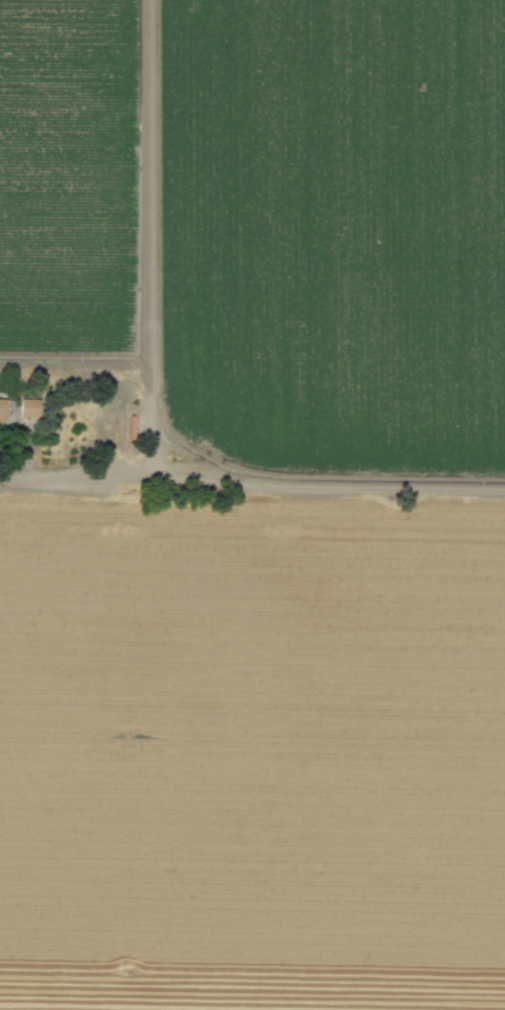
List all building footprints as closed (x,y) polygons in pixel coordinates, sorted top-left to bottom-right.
[(37,416),(37,400),(19,399),(19,416),(37,416)]
